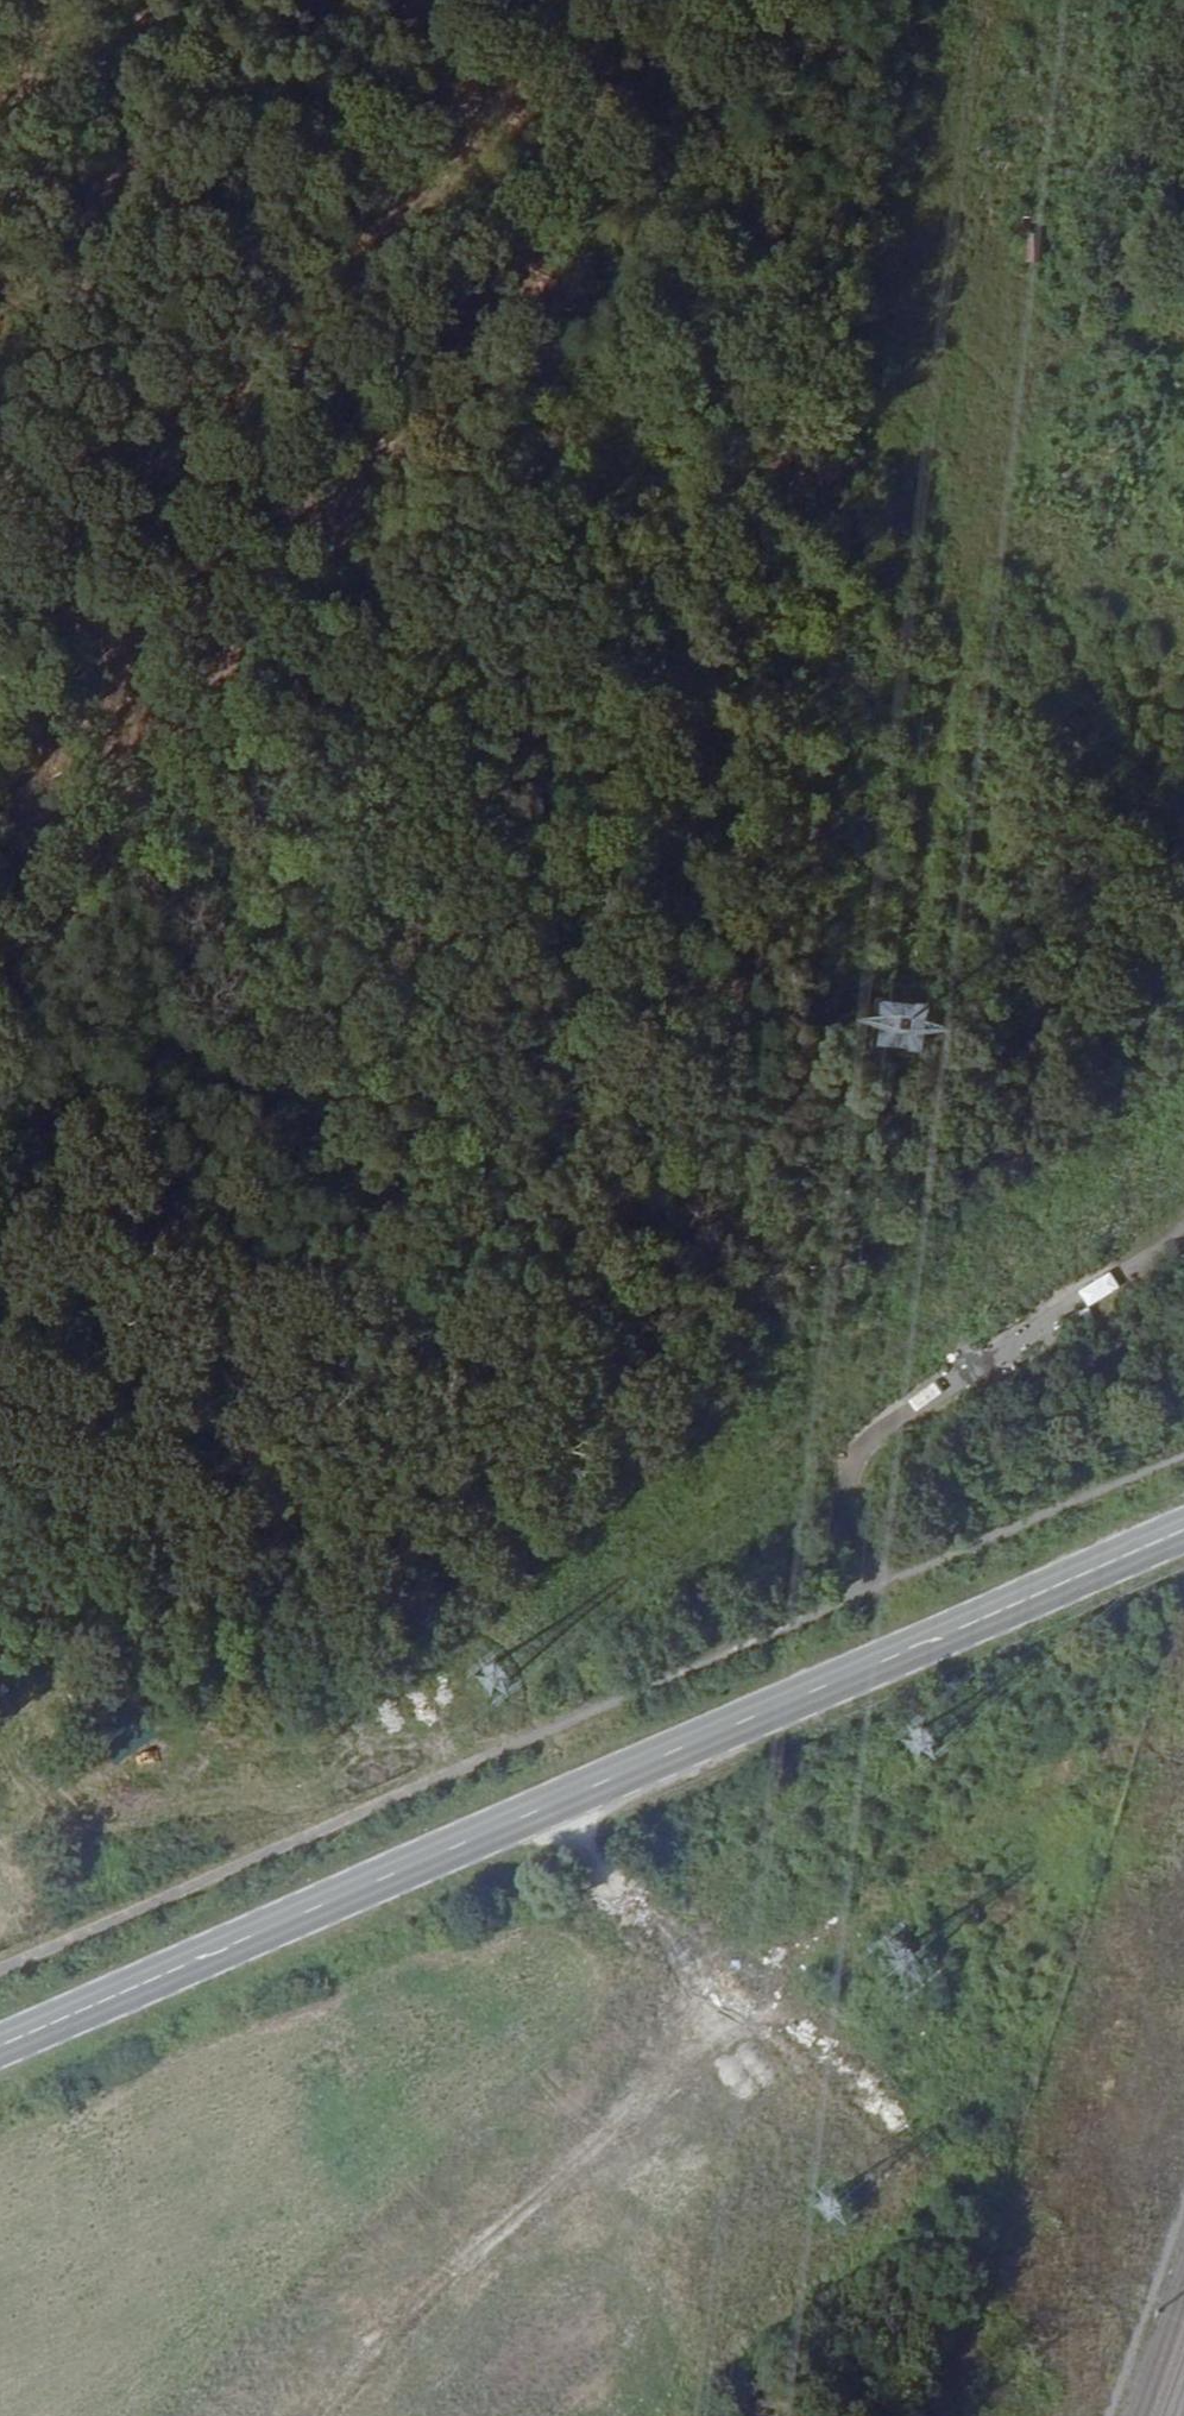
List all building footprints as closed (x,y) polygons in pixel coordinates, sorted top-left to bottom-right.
[(132,1700),(95,1723),(121,1763),(157,1740),(132,1700)]
